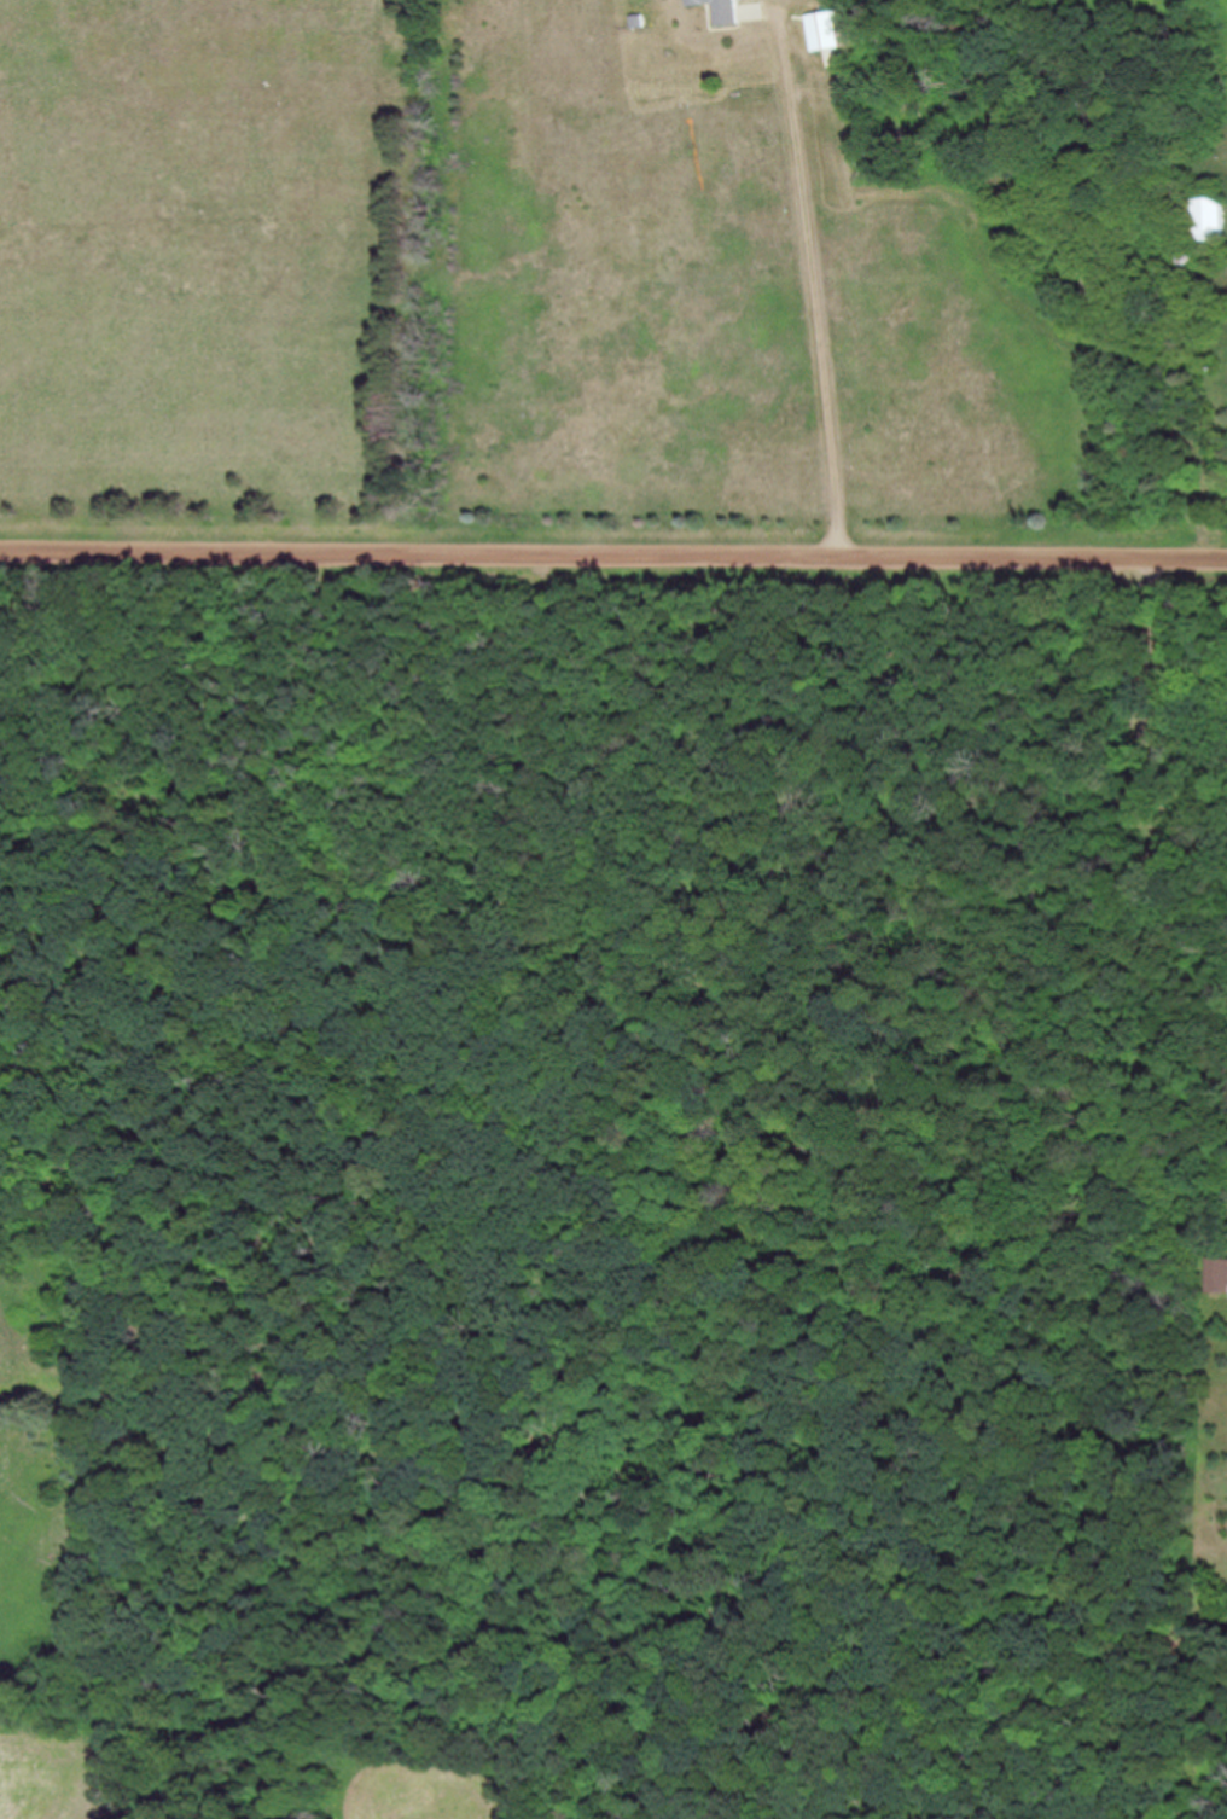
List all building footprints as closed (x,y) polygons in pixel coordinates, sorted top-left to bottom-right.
[(684,7),(708,6),(710,27),(738,25),(736,0),(683,0),(684,7)] [(832,21),(847,19),(846,10),(803,15),(808,54),(822,53),(824,69),(837,67),(832,21)] [(1222,244),(1221,199),(1191,200),(1192,244),(1222,244)] [(1202,1261),(1202,1294),(1226,1295),(1226,1261),(1202,1261)]
